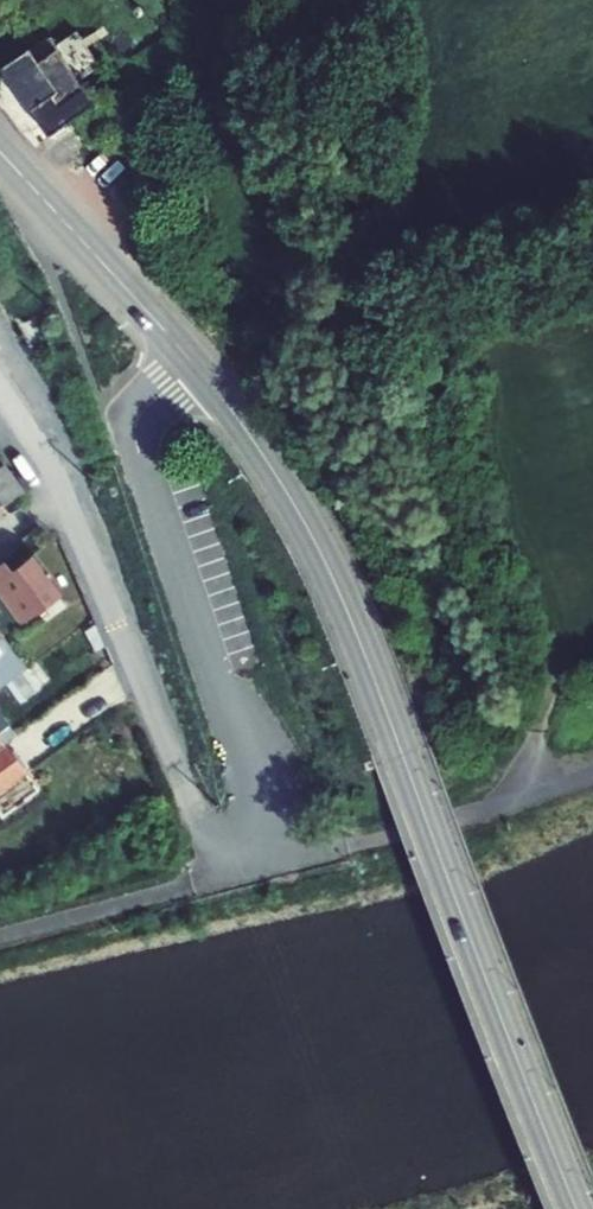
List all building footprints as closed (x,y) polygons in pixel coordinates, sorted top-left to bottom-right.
[(108,99),(98,105),(92,96),(53,38),(15,65),(7,70),(33,110),(44,126),(33,134),(41,146),(53,138),(69,127),(76,122),(80,128),(92,145),(126,121),(116,104),(110,97),(108,99)] [(102,90),(92,96),(98,105),(108,99),(102,90)] [(2,462),(0,464),(0,501),(3,504),(23,488),(2,462)] [(0,565),(0,596),(9,608),(20,622),(61,591),(34,555),(18,567),(11,572),(3,562),(0,565)] [(10,557),(3,562),(11,572),(18,567),(10,557)] [(1,613),(9,608),(0,596),(0,612),(1,613)] [(27,669),(0,632),(0,689),(27,669)] [(26,774),(13,756),(12,754),(0,739),(0,793),(26,774)]
